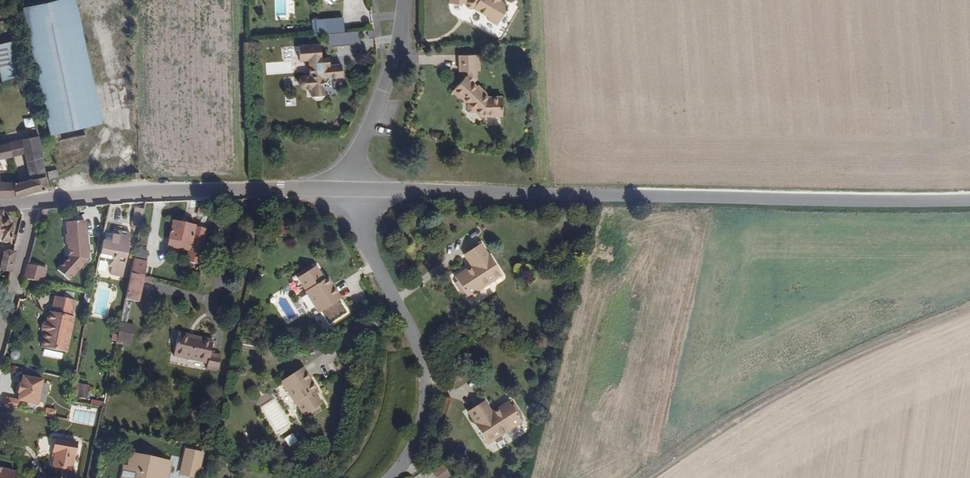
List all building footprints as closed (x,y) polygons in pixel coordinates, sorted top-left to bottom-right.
[(72,0),(55,0),(22,7),(28,34),(77,24),(72,0)] [(451,5),(461,6),(467,6),(493,17),(492,20),(504,24),(512,6),(511,4),(507,2),(505,0),(450,0),(451,5)] [(314,20),(315,35),(329,34),(346,33),(345,18),(314,20)] [(99,122),(77,24),(28,34),(33,59),(43,104),(49,134),(56,132),(59,142),(85,136),(84,130),(89,129),(88,124),(99,122)] [(346,33),(329,34),(330,46),(361,44),(361,32),(346,33)] [(330,86),(329,76),(337,75),(342,74),(341,61),(329,62),(329,54),(320,55),(319,42),(297,45),(298,60),(309,59),(311,72),(309,74),(307,73),(305,74),(302,76),(300,78),(300,82),(302,85),(305,87),(312,87),(312,97),(324,97),(324,86),(330,86)] [(504,117),(503,99),(490,100),(479,90),(479,88),(482,84),(482,73),(486,74),(486,58),(466,57),(465,70),(466,73),(474,74),(473,80),(468,79),(457,92),(454,96),(461,103),(465,102),(481,117),(504,117)] [(337,85),(337,75),(329,76),(330,86),(337,85)] [(37,131),(34,116),(15,120),(19,134),(37,131)] [(50,188),(37,131),(19,134),(22,148),(28,174),(23,175),(14,176),(18,191),(25,191),(34,189),(50,188)] [(22,148),(19,134),(11,137),(15,150),(22,148)] [(23,175),(15,150),(11,137),(8,138),(10,152),(14,176),(23,175)] [(8,138),(0,140),(0,155),(10,152),(8,138)] [(61,176),(59,169),(48,171),(51,178),(61,176)] [(18,191),(14,176),(1,178),(0,173),(0,192),(18,191)] [(137,229),(141,212),(132,210),(129,227),(137,229)] [(11,228),(1,228),(0,218),(0,245),(0,247),(12,246),(11,228)] [(88,221),(66,223),(69,257),(57,270),(72,283),(91,261),(88,221)] [(280,237),(288,236),(286,221),(278,222),(280,237)] [(189,243),(192,225),(171,222),(168,240),(189,243)] [(125,248),(128,236),(111,232),(110,239),(123,241),(122,247),(125,248)] [(121,280),(128,249),(125,248),(122,247),(123,241),(110,239),(109,244),(100,243),(97,256),(109,259),(111,261),(109,267),(107,269),(110,272),(108,277),(110,278),(121,280)] [(467,301),(501,278),(477,246),(460,257),(469,270),(453,280),(467,301)] [(615,265),(617,254),(599,250),(597,260),(615,265)] [(143,272),(145,264),(130,262),(129,269),(143,272)] [(12,265),(0,263),(0,283),(8,285),(12,265)] [(39,283),(43,268),(26,264),(22,279),(39,283)] [(338,302),(326,282),(322,284),(312,268),(294,279),(305,295),(302,296),(314,317),(317,315),(324,328),(345,316),(337,304),(338,302)] [(136,303),(142,277),(128,275),(123,301),(136,303)] [(70,317),(73,301),(51,297),(48,312),(46,314),(45,317),(72,323),(73,319),(70,317)] [(65,355),(72,323),(45,317),(43,324),(41,324),(40,325),(38,327),(37,332),(38,335),(42,337),(39,351),(65,355)] [(128,343),(130,328),(117,326),(114,341),(128,343)] [(209,352),(211,341),(176,333),(171,356),(206,364),(209,352)] [(215,371),(219,354),(209,352),(206,364),(205,369),(215,371)] [(318,406),(311,393),(313,391),(298,369),(275,382),(289,404),(291,404),(300,418),(318,406)] [(37,406),(44,382),(23,377),(22,384),(20,384),(17,393),(19,394),(18,400),(4,398),(2,406),(19,409),(21,402),(37,406)] [(81,384),(78,398),(88,400),(90,386),(81,384)] [(275,436),(291,429),(273,390),(258,397),(275,436)] [(522,426),(509,406),(493,416),(484,404),(467,415),(476,427),(475,429),(488,448),(522,426)] [(293,433),(284,439),(290,447),(299,442),(293,433)] [(66,473),(72,444),(51,440),(49,452),(51,453),(48,469),(66,473)] [(197,458),(181,454),(176,477),(182,477),(193,477),(197,458)] [(148,463),(129,459),(125,471),(119,470),(117,477),(144,477),(148,463)] [(165,468),(148,463),(144,477),(163,477),(165,468)] [(436,477),(451,477),(453,477),(444,465),(433,473),(436,477)] [(0,467),(0,477),(11,477),(12,470),(0,467)]
